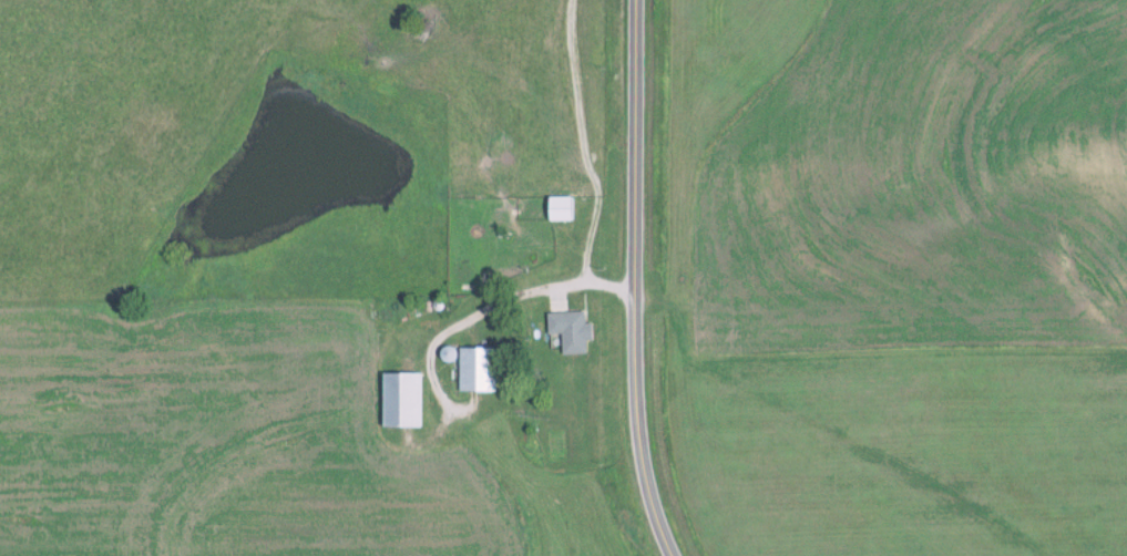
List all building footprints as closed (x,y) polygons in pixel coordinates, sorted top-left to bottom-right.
[(571,220),(571,196),(543,196),(543,220),(571,220)] [(559,355),(584,354),(584,341),(589,341),(588,322),(581,323),(581,311),(544,313),(545,334),(558,334),(559,355)] [(492,392),(492,348),(455,348),(455,392),(492,392)] [(377,427),(417,427),(417,373),(377,373),(377,427)]
